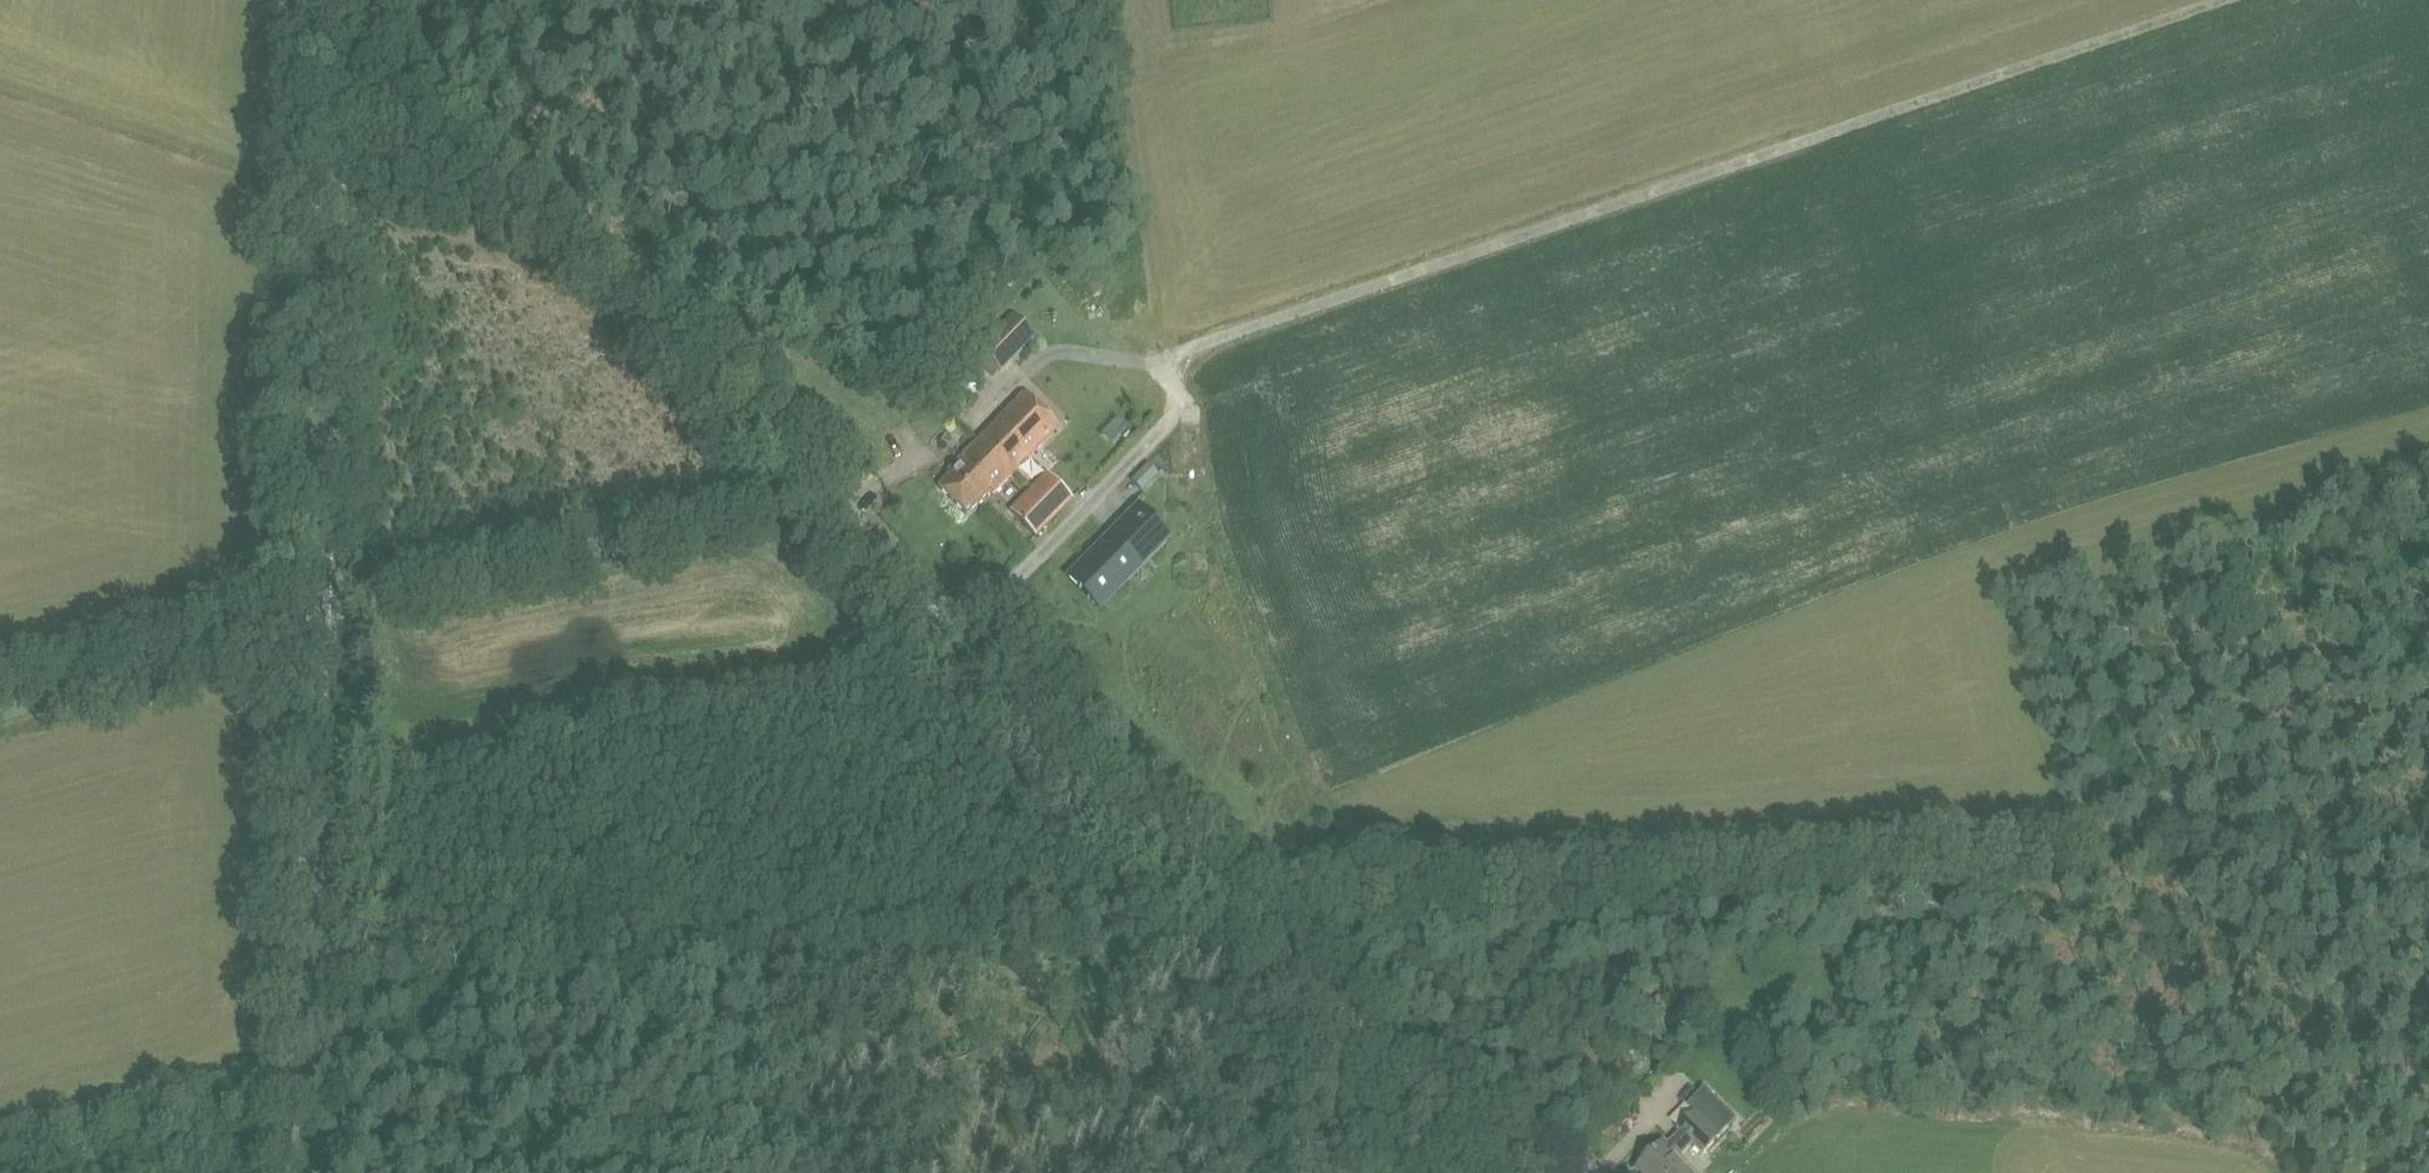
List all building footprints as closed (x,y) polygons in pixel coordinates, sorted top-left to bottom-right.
[(976,350),(1000,372),(1035,336),(1012,314),(976,350)] [(985,325),(994,333),(1002,324),(994,317),(985,325)] [(938,487),(966,515),(990,491),(992,494),(1058,427),(1024,394),(959,460),(961,463),(938,487)] [(1130,480),(1142,492),(1158,474),(1146,463),(1130,480)] [(1010,512),(1036,536),(1072,497),(1046,473),(1010,512)] [(1140,508),(1124,524),(1143,542),(1159,527),(1140,508)] [(1114,534),(1070,579),(1100,608),(1144,563),(1114,534)] [(1636,1171),(1637,1172),(1695,1172),(1679,1157),(1693,1143),(1703,1154),(1720,1137),(1720,1136),(1738,1118),(1715,1094),(1697,1113),(1696,1113),(1679,1130),(1682,1133),(1669,1147),(1664,1142),(1636,1171)]
